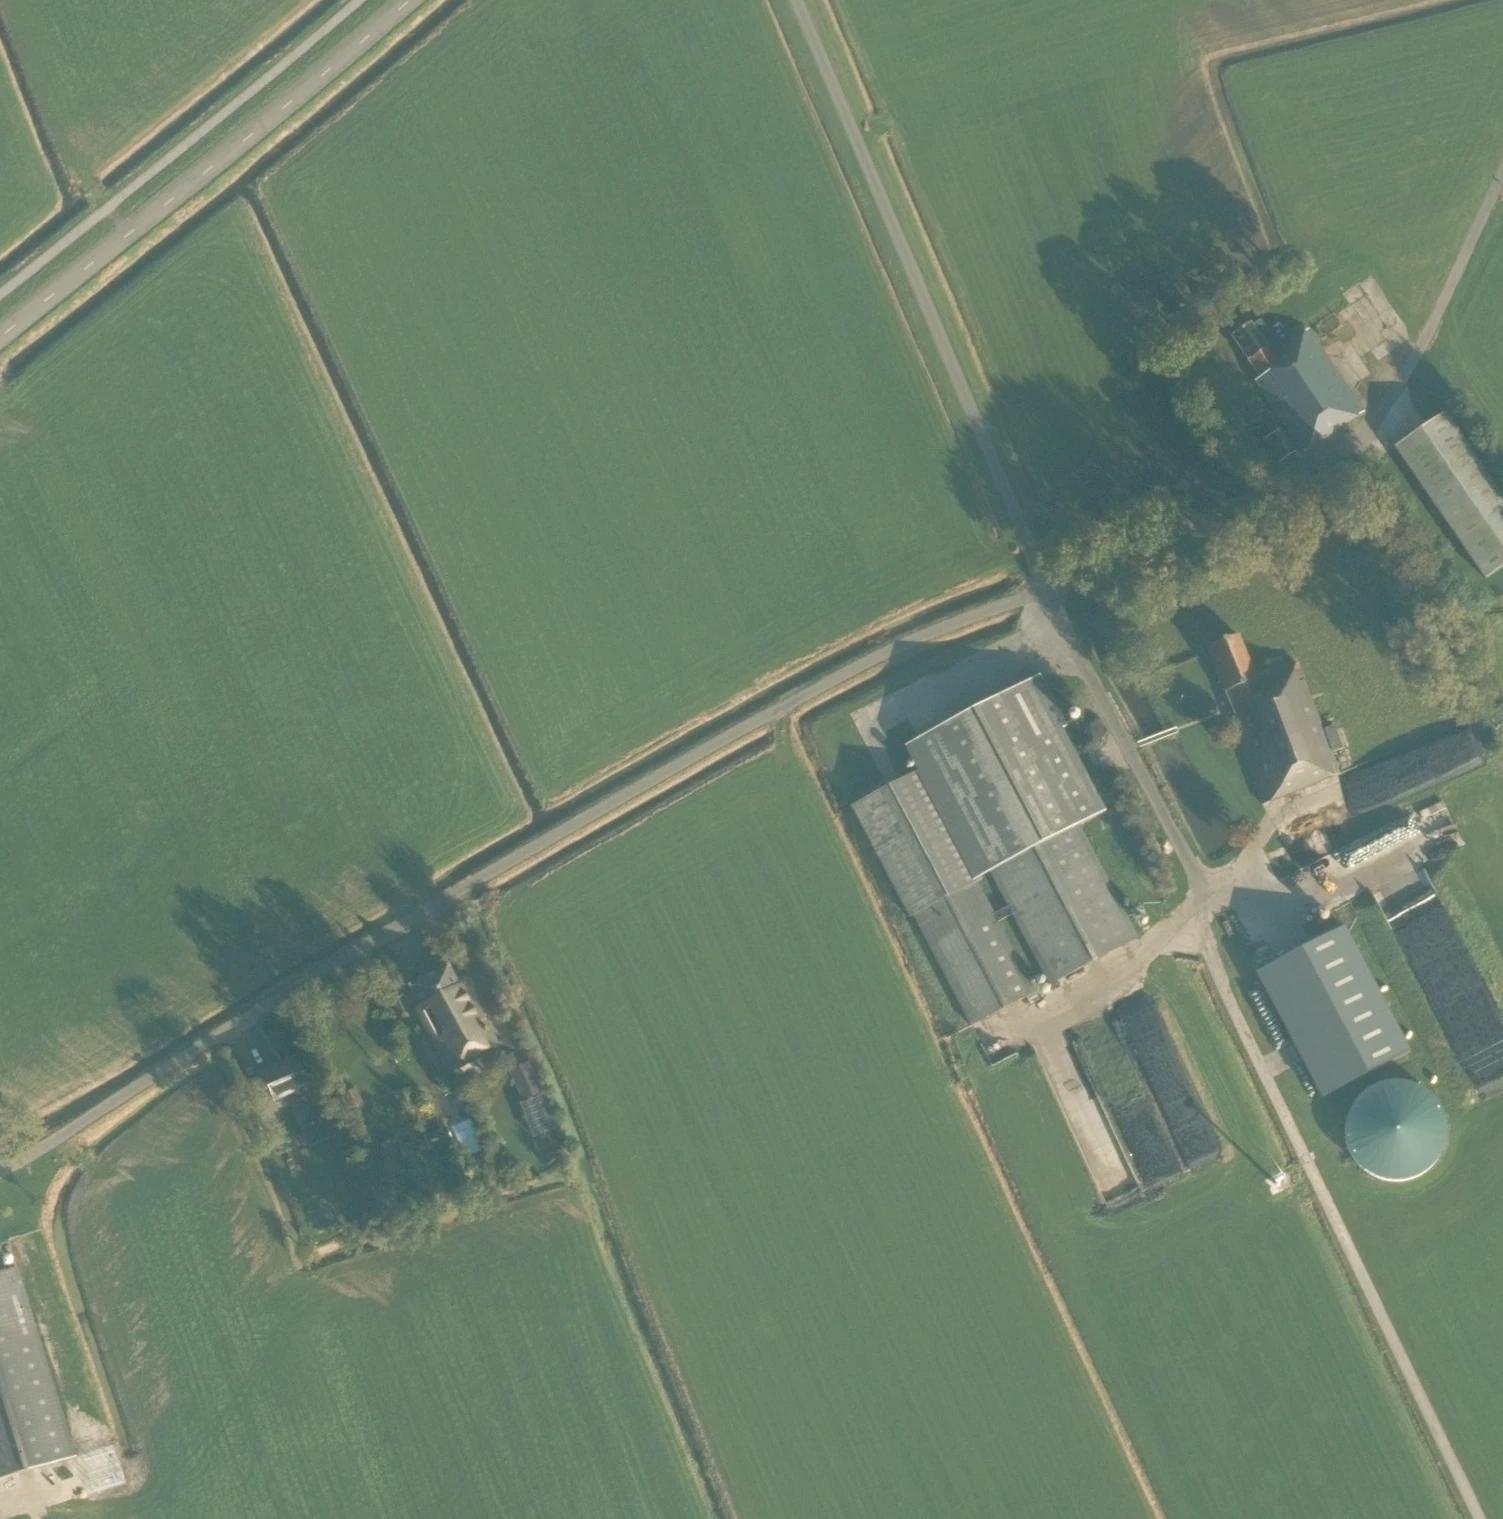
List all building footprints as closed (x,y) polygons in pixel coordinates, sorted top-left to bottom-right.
[(1309,329),(1319,343),(1339,330),(1330,315),(1309,329)] [(1362,414),(1308,333),(1292,343),(1281,325),(1270,332),(1263,322),(1255,327),(1253,324),(1234,336),(1263,379),(1258,382),(1304,452),(1362,414)] [(1394,450),(1482,585),(1502,571),(1502,506),(1445,417),(1394,450)] [(1263,442),(1277,465),(1295,451),(1280,429),(1263,442)] [(1231,723),(1261,803),(1339,773),(1297,664),(1255,680),(1238,636),(1207,648),(1235,722),(1231,723)] [(1059,732),(1066,728),(1039,677),(909,746),(922,771),(851,809),(910,919),(913,918),(972,1028),(1035,994),(998,923),(1013,916),(1050,986),(1139,939),(1079,826),(1102,814),(1059,732)] [(1257,973),(1325,1099),(1413,1051),(1345,926),(1257,973)] [(464,983),(460,985),(450,965),(409,987),(421,1007),(416,1009),(452,1073),(499,1047),(464,983)] [(263,1075),(274,1101),(295,1092),(297,1098),(309,1092),(296,1061),(263,1075)] [(509,1072),(523,1104),(542,1095),(529,1063),(509,1072)] [(1157,1114),(1140,1073),(1108,1086),(1128,1137),(1153,1127),(1149,1117),(1157,1114)] [(311,1127),(304,1130),(310,1144),(335,1133),(318,1094),(300,1101),(311,1127)] [(522,1106),(528,1119),(543,1112),(538,1100),(522,1106)] [(1073,1120),(1106,1204),(1154,1185),(1144,1159),(1129,1165),(1106,1107),(1073,1120)] [(468,1151),(480,1145),(470,1125),(458,1131),(468,1151)] [(424,1137),(430,1151),(453,1141),(448,1128),(424,1137)] [(76,1456),(17,1269),(0,1275),(0,1480),(76,1456)]
